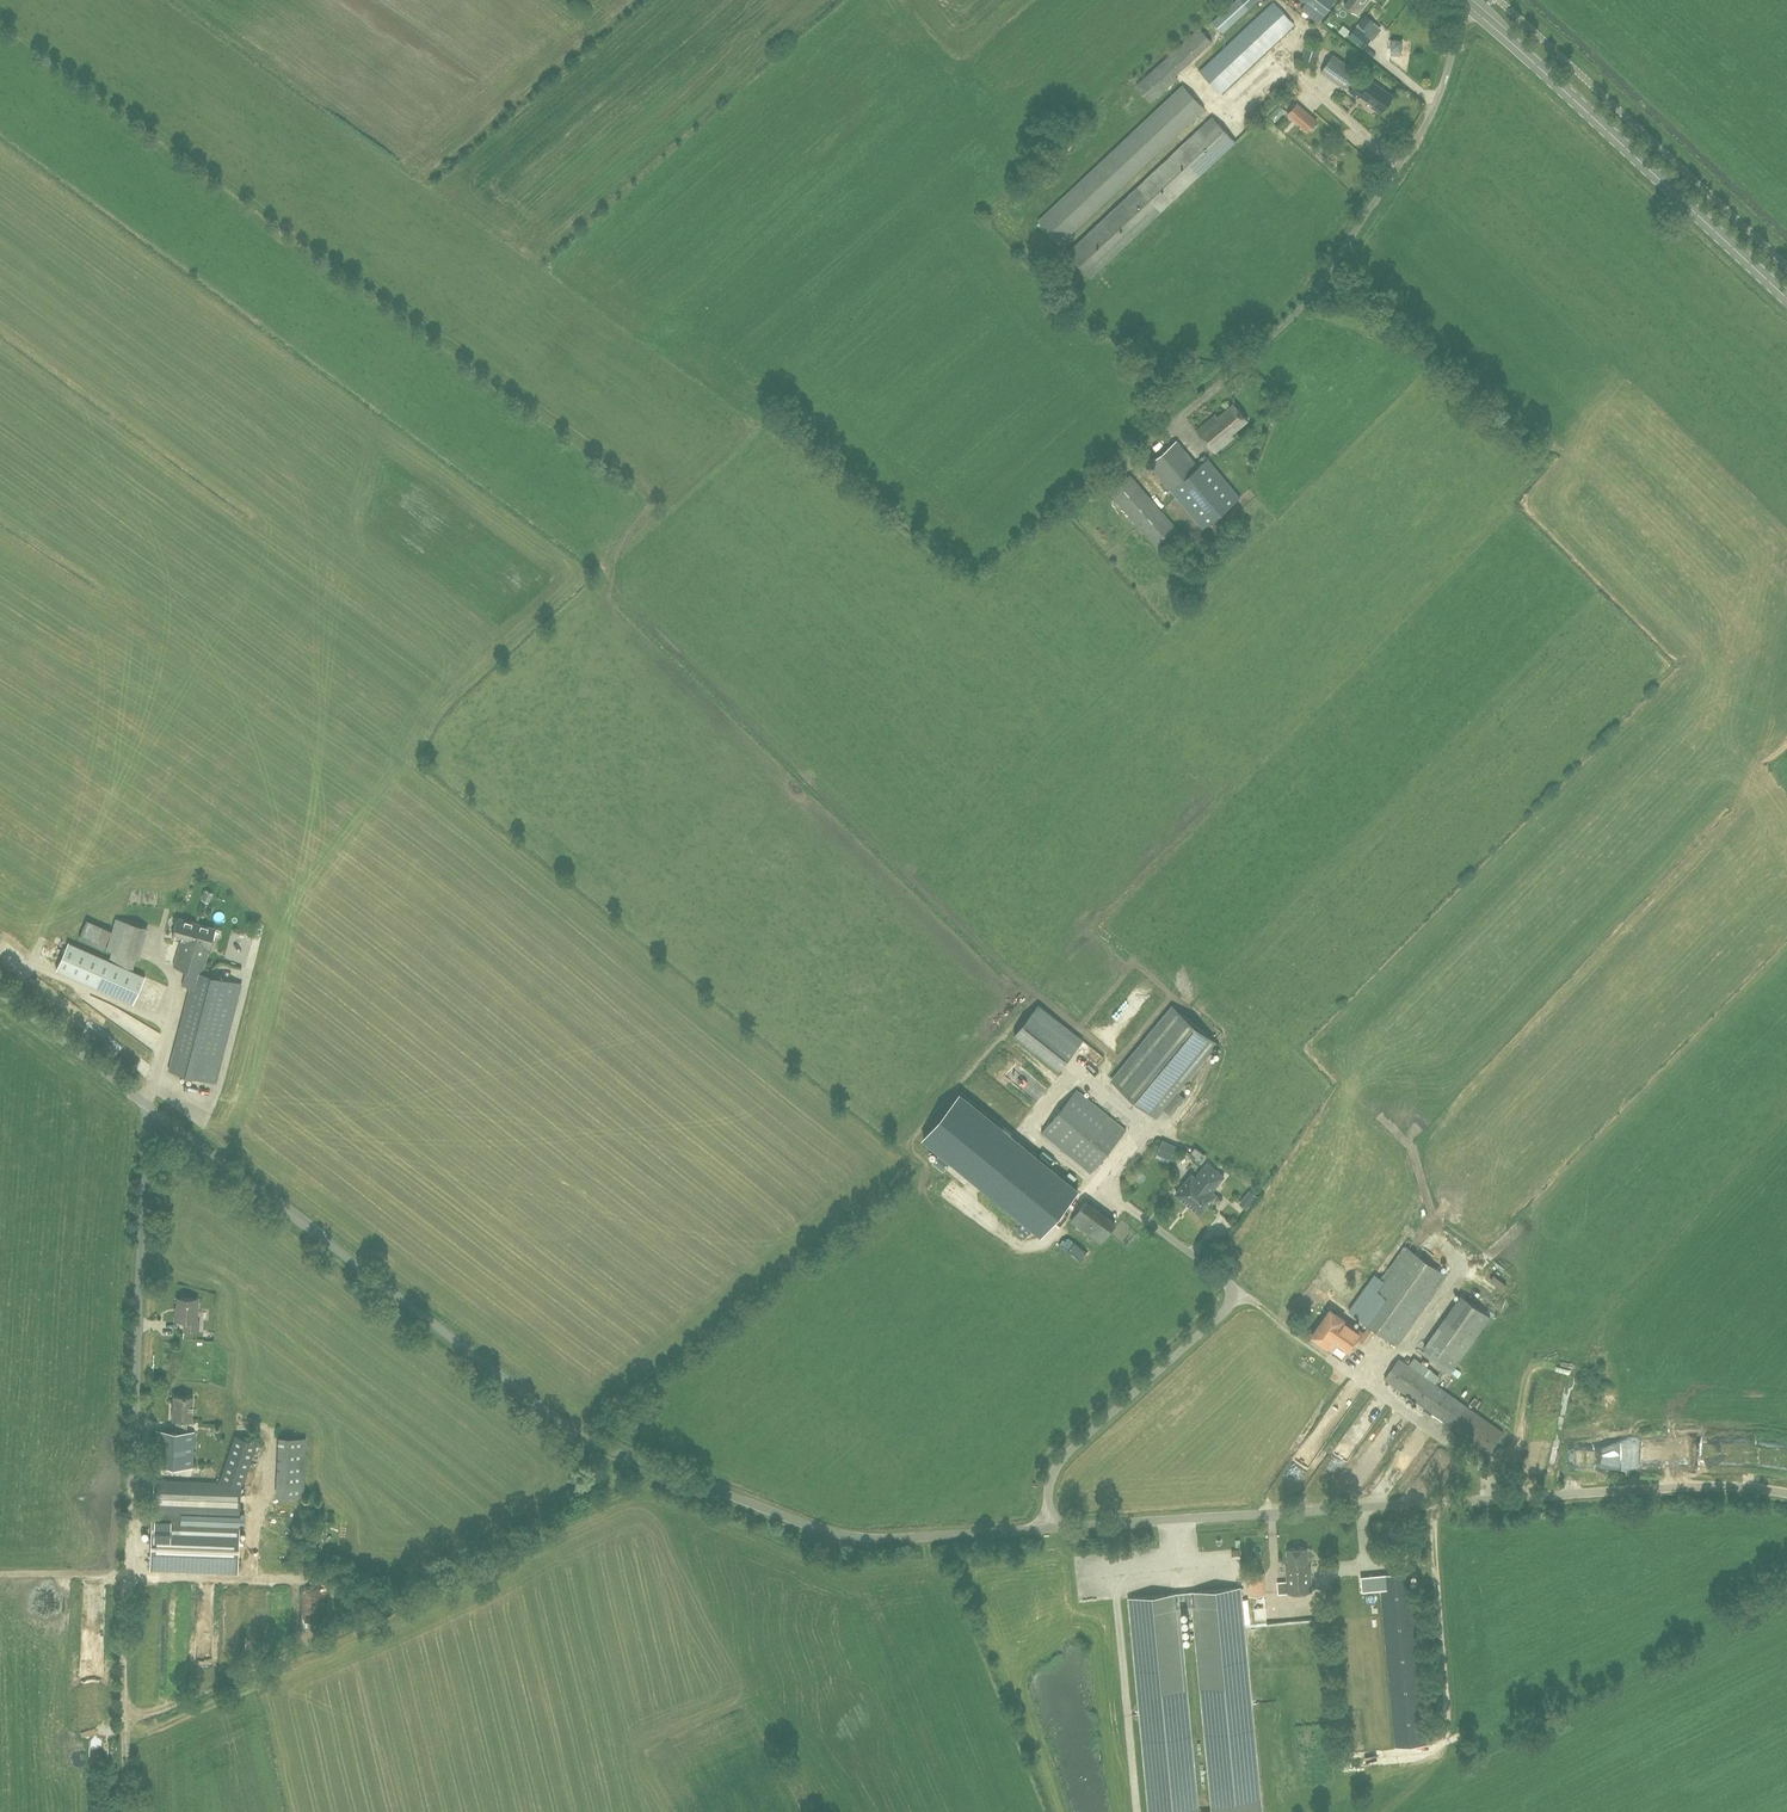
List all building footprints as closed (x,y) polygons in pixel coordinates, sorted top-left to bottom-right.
[(1213,21),(1222,31),(1223,32),(1249,8),(1242,0),(1236,0),(1213,21)] [(1305,3),(1301,9),(1318,22),(1335,0),(1301,0),(1305,3)] [(1344,4),(1357,15),(1369,0),(1347,0),(1344,4)] [(1221,93),(1295,24),(1274,2),(1200,71),(1221,93)] [(1371,38),(1366,34),(1376,22),(1366,14),(1349,35),(1364,47),(1371,38)] [(1137,87),(1151,101),(1178,76),(1176,75),(1212,41),(1200,28),(1137,87)] [(1315,68),(1321,48),(1307,44),(1301,64),(1315,68)] [(1333,55),(1321,72),(1344,88),(1355,71),(1333,55)] [(1360,95),(1382,110),(1393,95),(1371,80),(1366,87),(1357,81),(1350,91),(1359,98),(1360,95)] [(1058,242),(1204,107),(1182,84),(1037,219),(1058,242)] [(1351,108),(1355,102),(1343,95),(1339,101),(1351,108)] [(1318,120),(1297,102),(1287,114),(1300,126),(1299,128),(1305,134),(1318,120)] [(1212,116),(1066,251),(1089,276),(1235,141),(1212,116)] [(1232,433),(1248,420),(1234,403),(1218,417),(1215,413),(1196,429),(1215,452),(1234,436),(1232,433)] [(1148,463),(1171,489),(1203,528),(1240,498),(1208,459),(1199,466),(1177,439),(1148,463)] [(1110,492),(1162,551),(1180,534),(1129,475),(1110,492)] [(201,899),(208,902),(212,893),(206,890),(201,899)] [(217,1082),(242,982),(203,972),(214,928),(177,918),(173,933),(181,935),(173,966),(187,969),(182,985),(191,987),(170,1070),(217,1082)] [(108,946),(115,931),(91,921),(84,936),(108,946)] [(57,969),(133,1003),(145,976),(69,942),(57,969)] [(158,1011),(160,991),(149,990),(147,1009),(158,1011)] [(1059,1071),(1083,1040),(1039,1004),(1014,1035),(1059,1071)] [(1164,1111),(1169,1115),(1183,1098),(1178,1094),(1219,1043),(1172,1005),(1110,1080),(1157,1118),(1164,1111)] [(143,1076),(150,1080),(156,1069),(149,1065),(143,1076)] [(1042,1086),(1034,1096),(1041,1102),(1050,1093),(1042,1086)] [(1042,1132),(1091,1173),(1126,1130),(1077,1089),(1042,1132)] [(923,1138),(965,1173),(1040,1235),(1078,1189),(1003,1128),(960,1093),(923,1138)] [(1196,1177),(1192,1174),(1176,1193),(1201,1213),(1216,1194),(1212,1191),(1224,1176),(1207,1163),(1196,1177)] [(956,1195),(962,1187),(945,1176),(935,1191),(942,1196),(946,1189),(956,1195)] [(1102,1239),(1114,1220),(1082,1200),(1070,1218),(1102,1239)] [(1510,1244),(1520,1238),(1516,1233),(1506,1239),(1510,1244)] [(1492,1261),(1507,1249),(1500,1241),(1485,1254),(1492,1261)] [(1397,1344),(1446,1275),(1406,1246),(1372,1294),(1371,1293),(1364,1303),(1358,1298),(1349,1310),(1397,1344)] [(1454,1368),(1490,1316),(1461,1295),(1425,1347),(1454,1368)] [(1497,1296),(1492,1299),(1504,1318),(1518,1309),(1513,1300),(1503,1306),(1497,1296)] [(184,1329),(198,1330),(199,1320),(196,1320),(197,1298),(177,1297),(176,1311),(175,1311),(175,1320),(184,1321),(184,1329)] [(1348,1352),(1363,1331),(1331,1309),(1312,1335),(1332,1349),(1336,1343),(1348,1352)] [(1366,1344),(1375,1331),(1368,1326),(1359,1339),(1366,1344)] [(1489,1452),(1503,1432),(1399,1358),(1385,1378),(1489,1452)] [(155,1442),(154,1465),(169,1466),(193,1467),(194,1431),(186,1431),(187,1420),(192,1420),(193,1396),(173,1395),(172,1420),(176,1420),(175,1431),(156,1430),(155,1442)] [(154,1480),(150,1569),(238,1573),(240,1524),(245,1524),(245,1517),(240,1517),(242,1488),(257,1442),(235,1435),(219,1482),(154,1480)] [(304,1438),(279,1437),(276,1495),(301,1497),(304,1438)] [(1337,1454),(1354,1461),(1358,1450),(1342,1443),(1337,1454)] [(323,1462),(323,1449),(310,1449),(310,1462),(323,1462)] [(1309,1573),(1307,1547),(1287,1548),(1288,1566),(1286,1567),(1287,1592),(1312,1591),(1311,1572),(1309,1573)] [(1380,1575),(1361,1576),(1363,1591),(1381,1589),(1396,1747),(1426,1744),(1409,1572),(1380,1575)] [(273,1579),(273,1588),(293,1588),(294,1579),(273,1579)] [(1241,1587),(1129,1598),(1150,1811),(1199,1811),(1179,1607),(1193,1606),(1213,1811),(1262,1811),(1241,1587)] [(296,1588),(295,1606),(307,1606),(307,1588),(296,1588)] [(142,1696),(150,1696),(150,1687),(142,1687),(142,1696)] [(1358,1755),(1360,1764),(1376,1760),(1373,1750),(1358,1755)]
